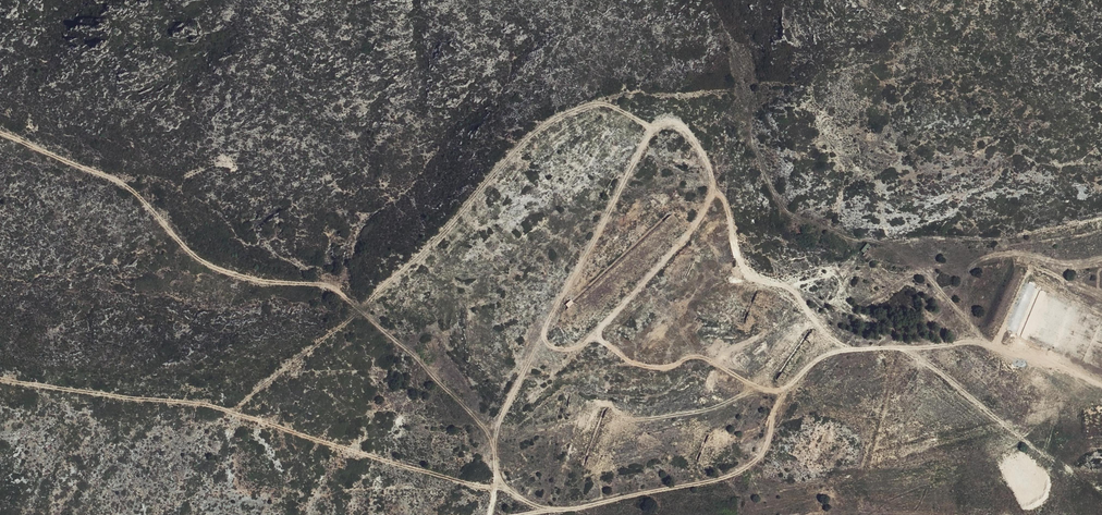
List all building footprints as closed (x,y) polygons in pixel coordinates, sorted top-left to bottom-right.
[(866,243),(861,250),(865,252),(870,245),(866,243)]
